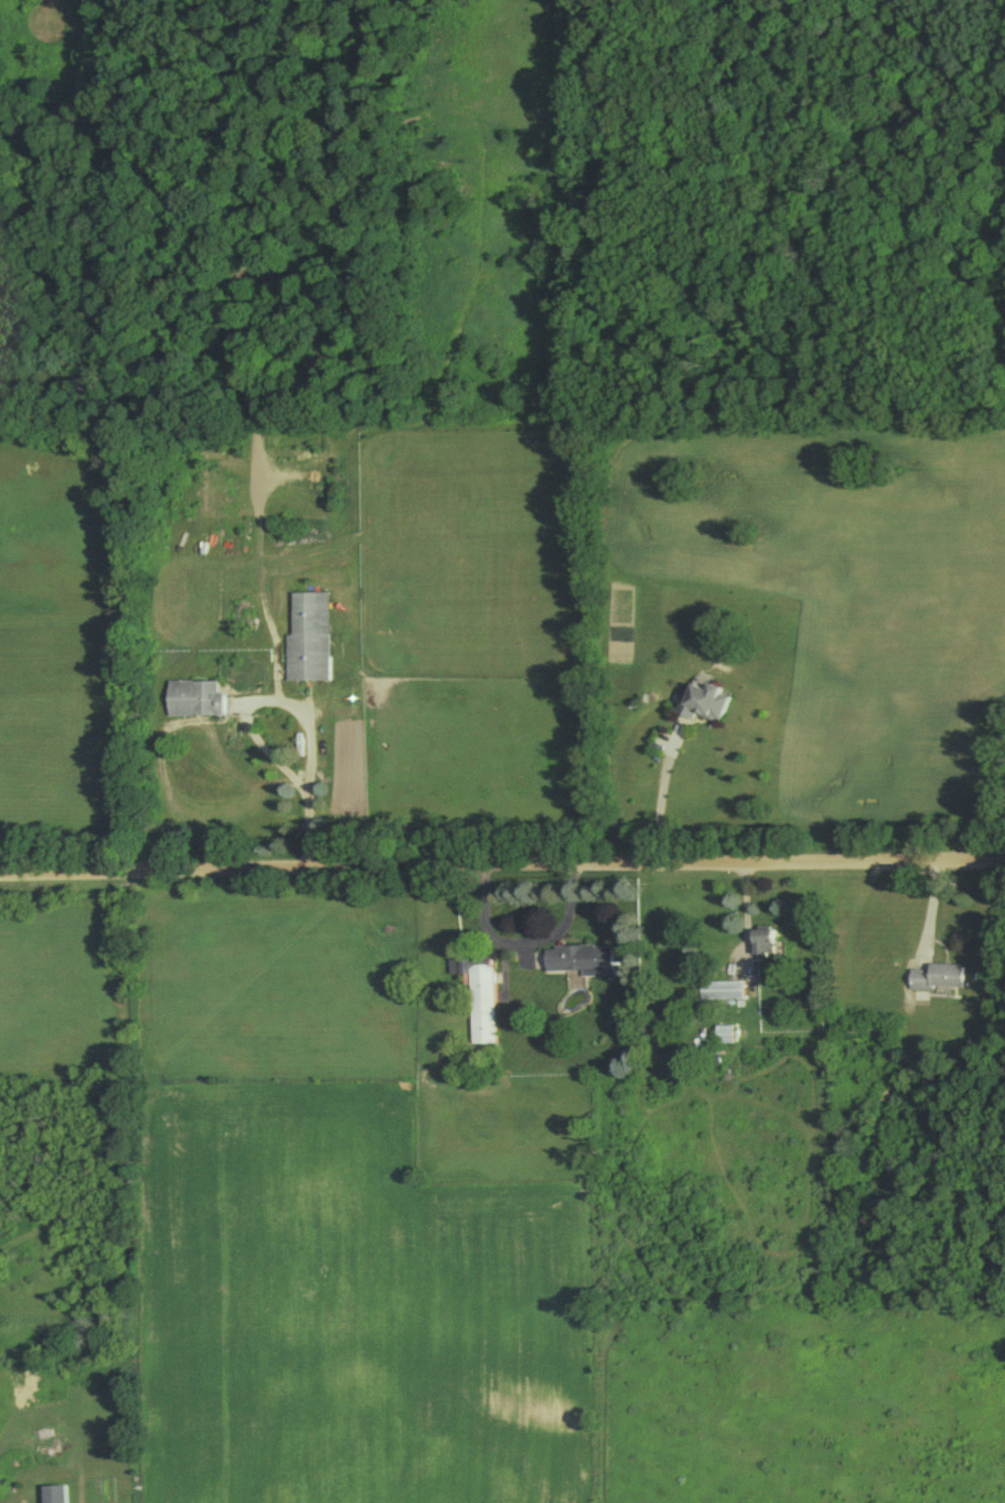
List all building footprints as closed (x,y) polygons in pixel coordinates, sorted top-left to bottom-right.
[(286,640),(287,685),(330,685),(329,597),(292,597),(292,640),(286,640)] [(731,699),(691,683),(677,718),(693,725),(696,718),(719,727),(731,699)] [(218,685),(168,685),(168,720),(224,720),(224,696),(218,696),(218,685)] [(753,959),(774,959),(774,933),(753,933),(753,959)] [(612,980),(611,950),(545,951),(545,976),(581,975),(581,981),(612,980)] [(470,1048),(493,1048),(493,964),(470,964),(470,1048)] [(963,969),(929,969),(929,974),(910,974),(910,994),(963,994),(963,969)] [(744,985),(701,985),(701,1004),(744,1004),(744,985)] [(733,1029),(717,1029),(717,1047),(733,1047),(733,1029)] [(64,1491),(42,1491),(42,1502),(64,1502),(64,1491)]
